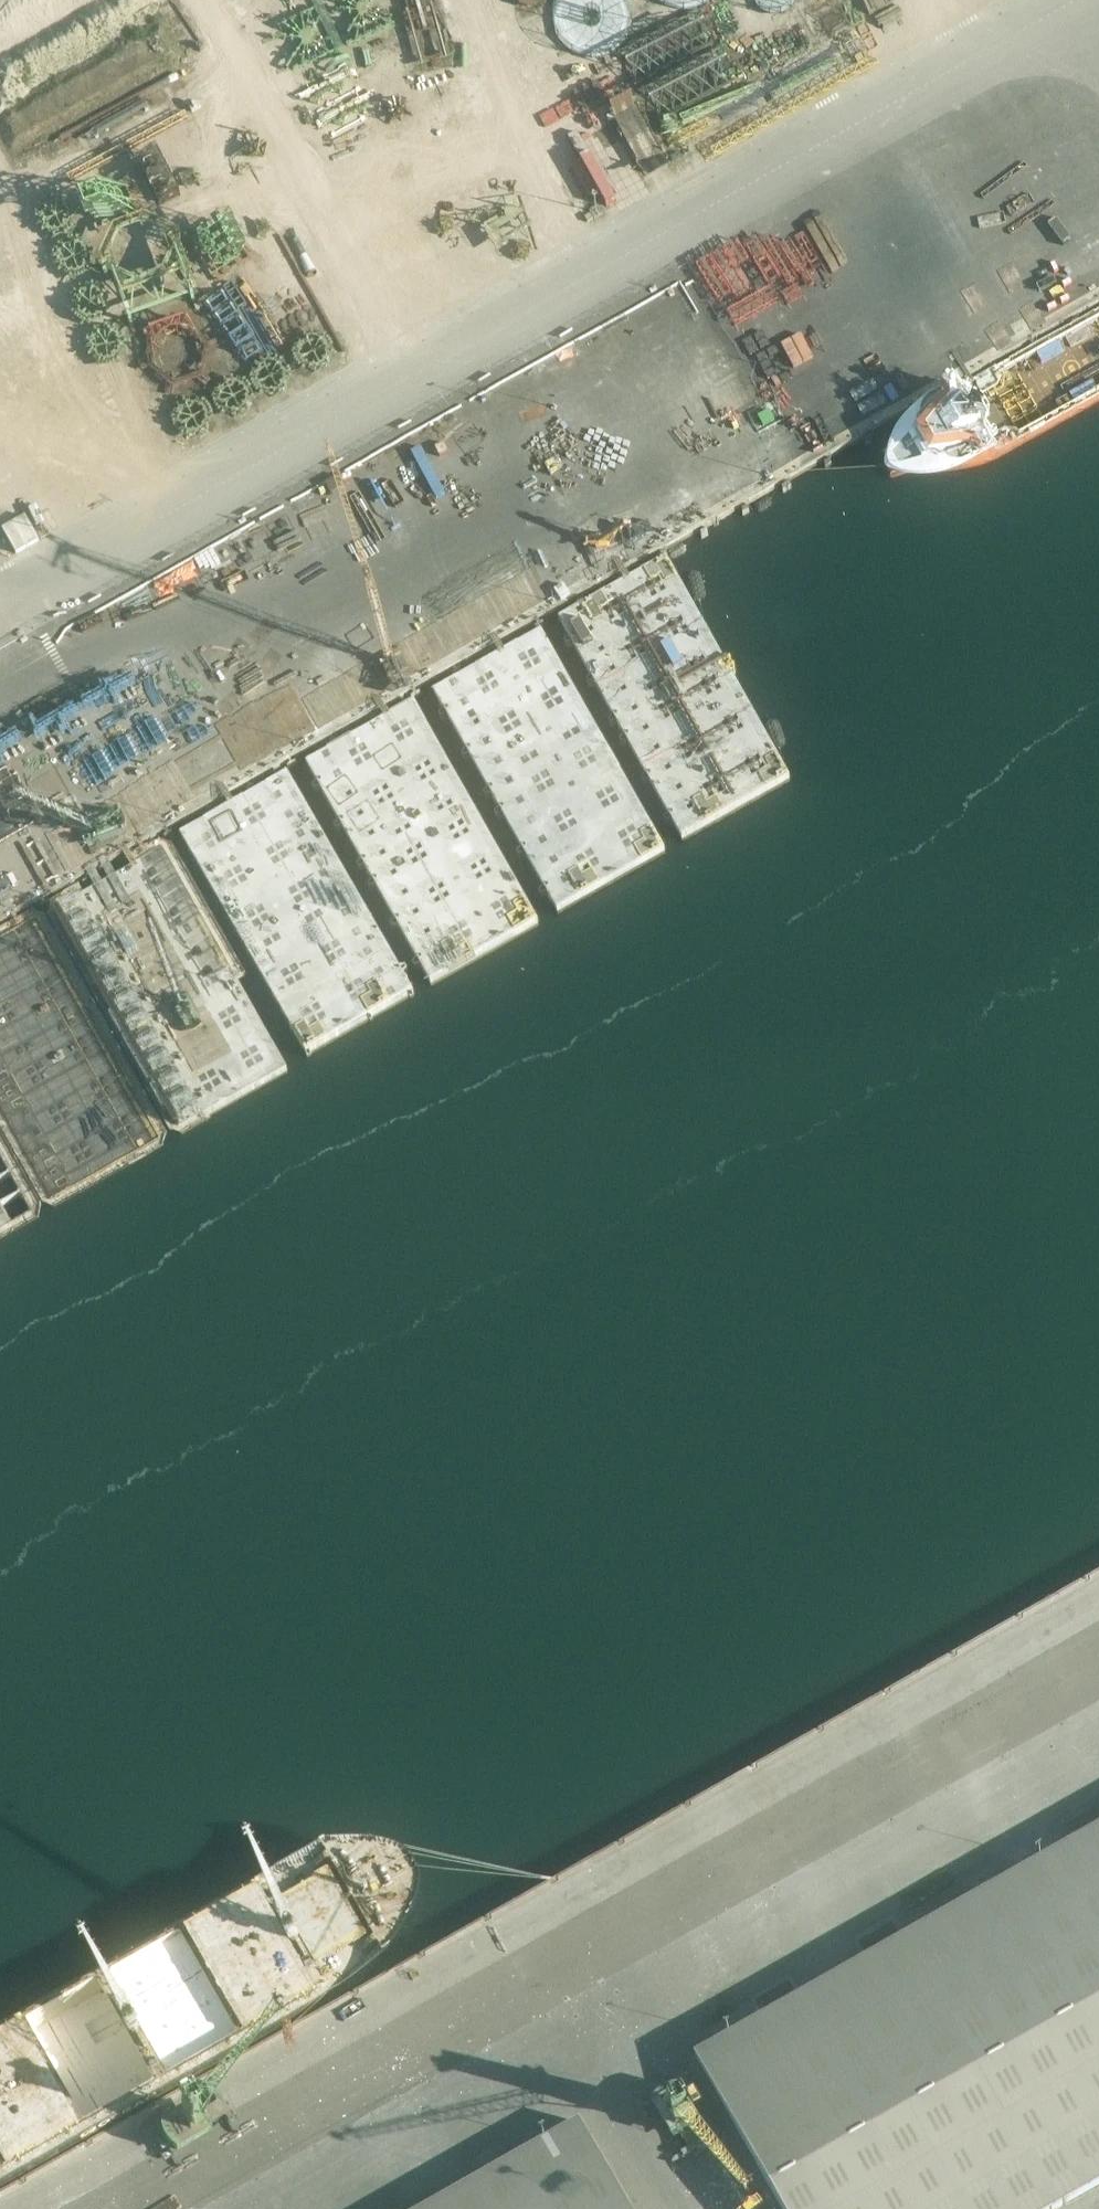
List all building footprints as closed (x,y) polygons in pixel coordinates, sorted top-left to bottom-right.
[(73,156),(98,143),(64,78),(61,80),(18,0),(0,0),(0,18),(73,156)] [(95,119),(117,107),(61,0),(33,0),(95,119)] [(96,54),(117,43),(96,0),(69,0),(96,54)] [(289,50),(310,40),(291,0),(265,0),(289,50)] [(836,25),(852,23),(850,6),(834,8),(836,25)] [(268,26),(242,35),(253,67),(279,58),(268,26)] [(627,471),(648,464),(645,454),(623,461),(627,471)] [(1012,1804),(1010,1784),(993,1785),(995,1806),(1012,1804)] [(1098,2185),(1098,1829),(695,2058),(781,2208),(1056,2208),(1098,2185)] [(293,2117),(318,2104),(312,2092),(287,2105),(293,2117)] [(427,2208),(629,2208),(580,2122),(427,2208)]
